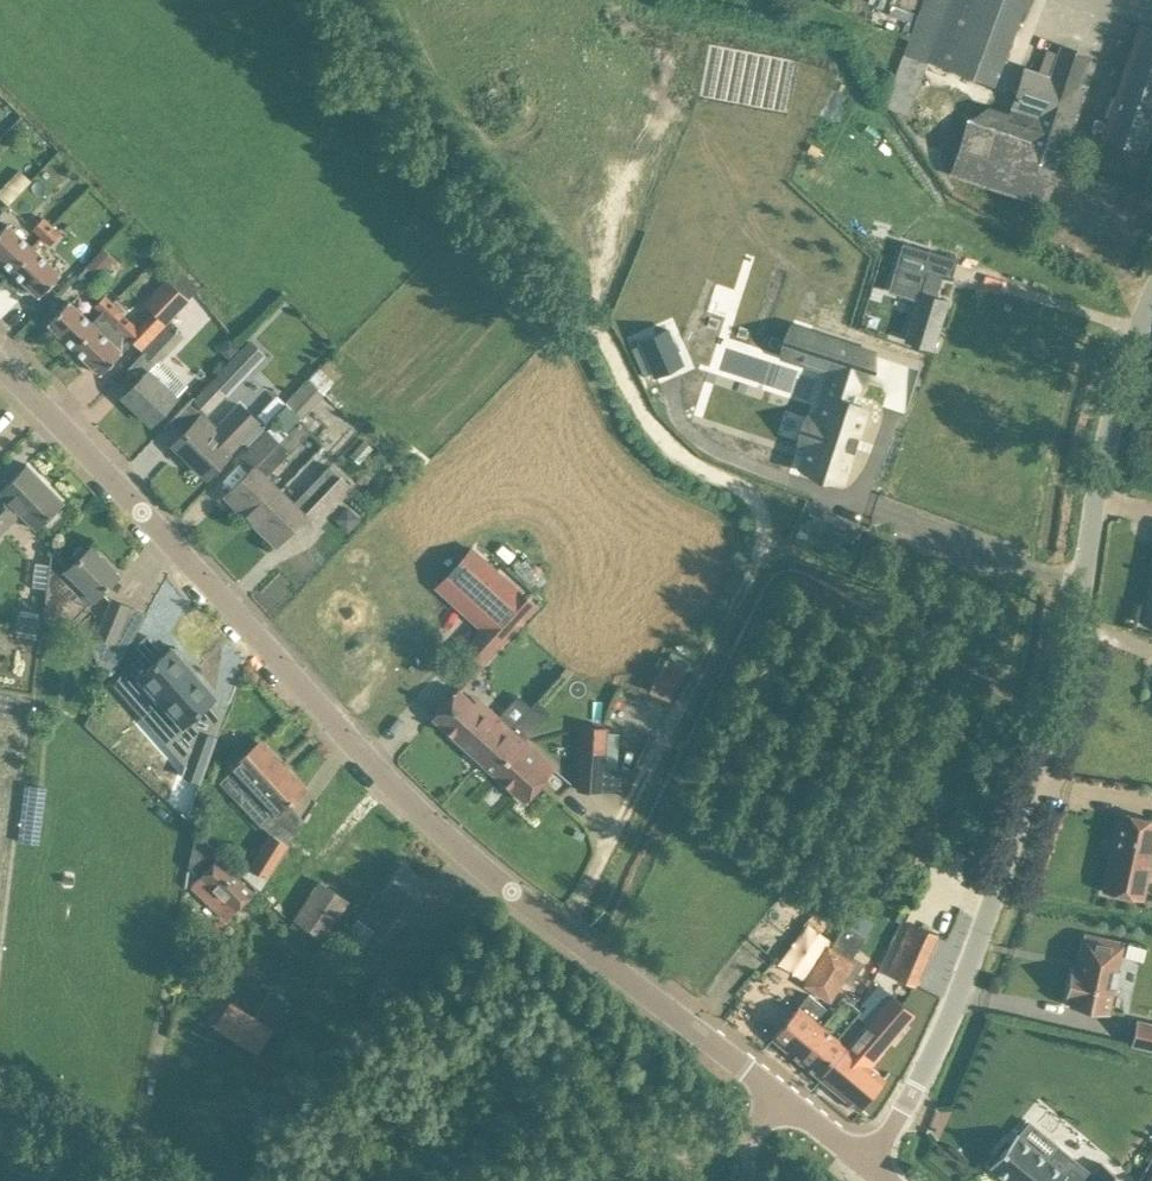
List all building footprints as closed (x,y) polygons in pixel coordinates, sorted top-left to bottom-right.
[(885,104),(907,113),(927,62),(928,60),(932,61),(995,84),(1026,0),(924,0),(910,37),(889,94),(885,104)] [(1139,23),(1101,136),(1144,151),(1151,127),(1151,28),(1139,23)] [(985,109),(969,120),(1062,151),(1063,149),(1083,87),(1025,68),(1018,91),(1009,117),(985,109)] [(969,120),(951,175),(1044,204),(1062,151),(969,120)] [(8,204),(31,180),(19,169),(0,190),(0,197),(8,204)] [(670,211),(641,242),(735,327),(763,297),(670,211)] [(58,220),(52,225),(44,218),(32,229),(49,246),(67,229),(58,220)] [(33,249),(7,224),(3,228),(0,231),(0,259),(13,271),(33,249)] [(904,244),(890,289),(918,299),(906,338),(933,347),(948,301),(934,297),(941,276),(921,270),(927,251),(904,244)] [(75,276),(88,288),(116,259),(104,247),(75,276)] [(39,296),(55,279),(60,274),(33,249),(13,271),(39,296)] [(927,251),(921,270),(941,276),(951,279),(953,274),(956,263),(958,259),(928,249),(927,251)] [(166,323),(189,299),(168,278),(145,302),(144,303),(154,312),(166,323)] [(101,314),(113,302),(106,294),(93,306),(100,313),(101,314)] [(82,331),(91,322),(69,301),(48,323),(74,348),(86,335),(82,331)] [(641,301),(622,322),(650,346),(668,325),(641,301)] [(123,311),(115,304),(113,302),(101,314),(100,313),(92,323),(91,322),(82,331),(86,335),(74,348),(101,374),(117,357),(133,338),(132,338),(136,333),(139,329),(122,313),(123,311)] [(152,423),(176,397),(187,385),(162,361),(185,336),(170,322),(144,351),(156,362),(124,396),(152,423)] [(810,333),(801,362),(830,371),(822,397),(824,398),(817,417),(808,446),(801,466),(842,480),(865,410),(851,405),(868,353),(868,352),(868,351),(810,333)] [(250,341),(195,399),(206,410),(208,412),(263,354),(250,341)] [(334,382),(341,375),(328,362),(321,369),(310,379),(324,393),(333,383),(334,382)] [(309,378),(286,403),(303,418),(325,394),(324,393),(310,379),(309,378)] [(176,446),(172,450),(184,461),(188,457),(207,476),(229,453),(228,452),(258,421),(240,404),(216,429),(202,415),(196,421),(185,433),(174,444),(176,446)] [(274,418),(287,430),(299,417),(286,405),(274,418)] [(251,518),(278,490),(265,477),(290,451),(268,429),(247,451),(258,462),(227,495),(251,518)] [(64,502),(27,463),(10,480),(0,489),(0,535),(11,525),(6,520),(16,510),(21,515),(35,530),(47,518),(64,502)] [(317,523),(334,506),(352,487),(340,476),(329,466),(292,504),(278,490),(251,518),(277,543),(308,510),(318,520),(317,522),(317,523)] [(55,613),(81,586),(94,599),(102,591),(119,574),(91,546),(69,568),(51,551),(45,612),(55,613)] [(471,548),(437,586),(482,628),(464,648),(482,664),(535,605),(471,548)] [(1144,623),(1151,625),(1151,584),(1144,623)] [(113,672),(146,615),(111,600),(97,636),(92,649),(97,662),(113,672)] [(17,615),(15,630),(40,633),(42,618),(17,615)] [(137,644),(118,681),(127,690),(136,681),(156,704),(143,715),(169,744),(197,719),(193,715),(215,696),(185,662),(188,660),(176,646),(173,649),(170,647),(163,653),(148,635),(137,644)] [(666,658),(665,659),(650,689),(667,698),(683,666),(666,658)] [(484,713),(473,703),(458,689),(449,699),(433,717),(481,761),(525,801),(541,784),(555,768),(512,728),(489,707),(484,713)] [(604,752),(606,728),(582,725),(580,750),(577,785),(577,788),(601,790),(603,767),(604,752)] [(201,727),(185,772),(203,778),(219,734),(201,727)] [(277,811),(278,812),(304,789),(260,742),(236,764),(251,782),(244,788),(243,803),(263,825),(277,811)] [(1151,857),(1151,819),(1120,813),(1103,890),(1143,899),(1151,857)] [(315,822),(286,861),(347,905),(386,851),(340,818),(329,832),(315,822)] [(253,892),(226,866),(219,860),(222,856),(197,832),(189,867),(199,877),(191,886),(203,897),(216,907),(228,918),(253,892)] [(270,833),(249,867),(268,879),(289,844),(270,833)] [(914,985),(937,933),(965,868),(935,855),(906,920),(911,922),(888,974),(914,985)] [(378,887),(357,916),(376,930),(366,944),(381,954),(431,884),(402,863),(383,891),(378,887)] [(298,888),(282,912),(329,944),(345,920),(298,888)] [(832,949),(807,984),(827,999),(842,978),(845,973),(854,979),(864,962),(853,956),(865,937),(845,924),(830,948),(832,949)] [(411,930),(367,993),(379,1001),(422,938),(411,930)] [(1084,933),(1078,961),(1081,962),(1079,968),(1072,966),(1064,1002),(1070,1003),(1069,1005),(1109,1014),(1114,987),(1117,988),(1121,969),(1118,969),(1124,941),(1084,933)] [(883,1050),(914,1013),(896,998),(891,994),(879,984),(861,1005),(865,1009),(858,1017),(866,1024),(847,1047),(844,1044),(837,1038),(860,1010),(844,997),(831,1012),(809,994),(806,997),(799,1006),(787,1019),(772,1037),(821,1078),(859,1110),(885,1078),(870,1066),(883,1051),(883,1050)] [(230,1002),(215,1027),(256,1053),(281,1016),(262,1004),(254,1017),(230,1002)] [(1131,1045),(1151,1049),(1151,1023),(1137,1019),(1131,1045)] [(1093,1175),(1088,1180),(1073,1167),(1077,1162),(1059,1147),(1049,1159),(1017,1133),(1009,1143),(1006,1141),(995,1154),(998,1156),(990,1166),(1008,1180),(1124,1180),(1102,1163),(1093,1175)]
